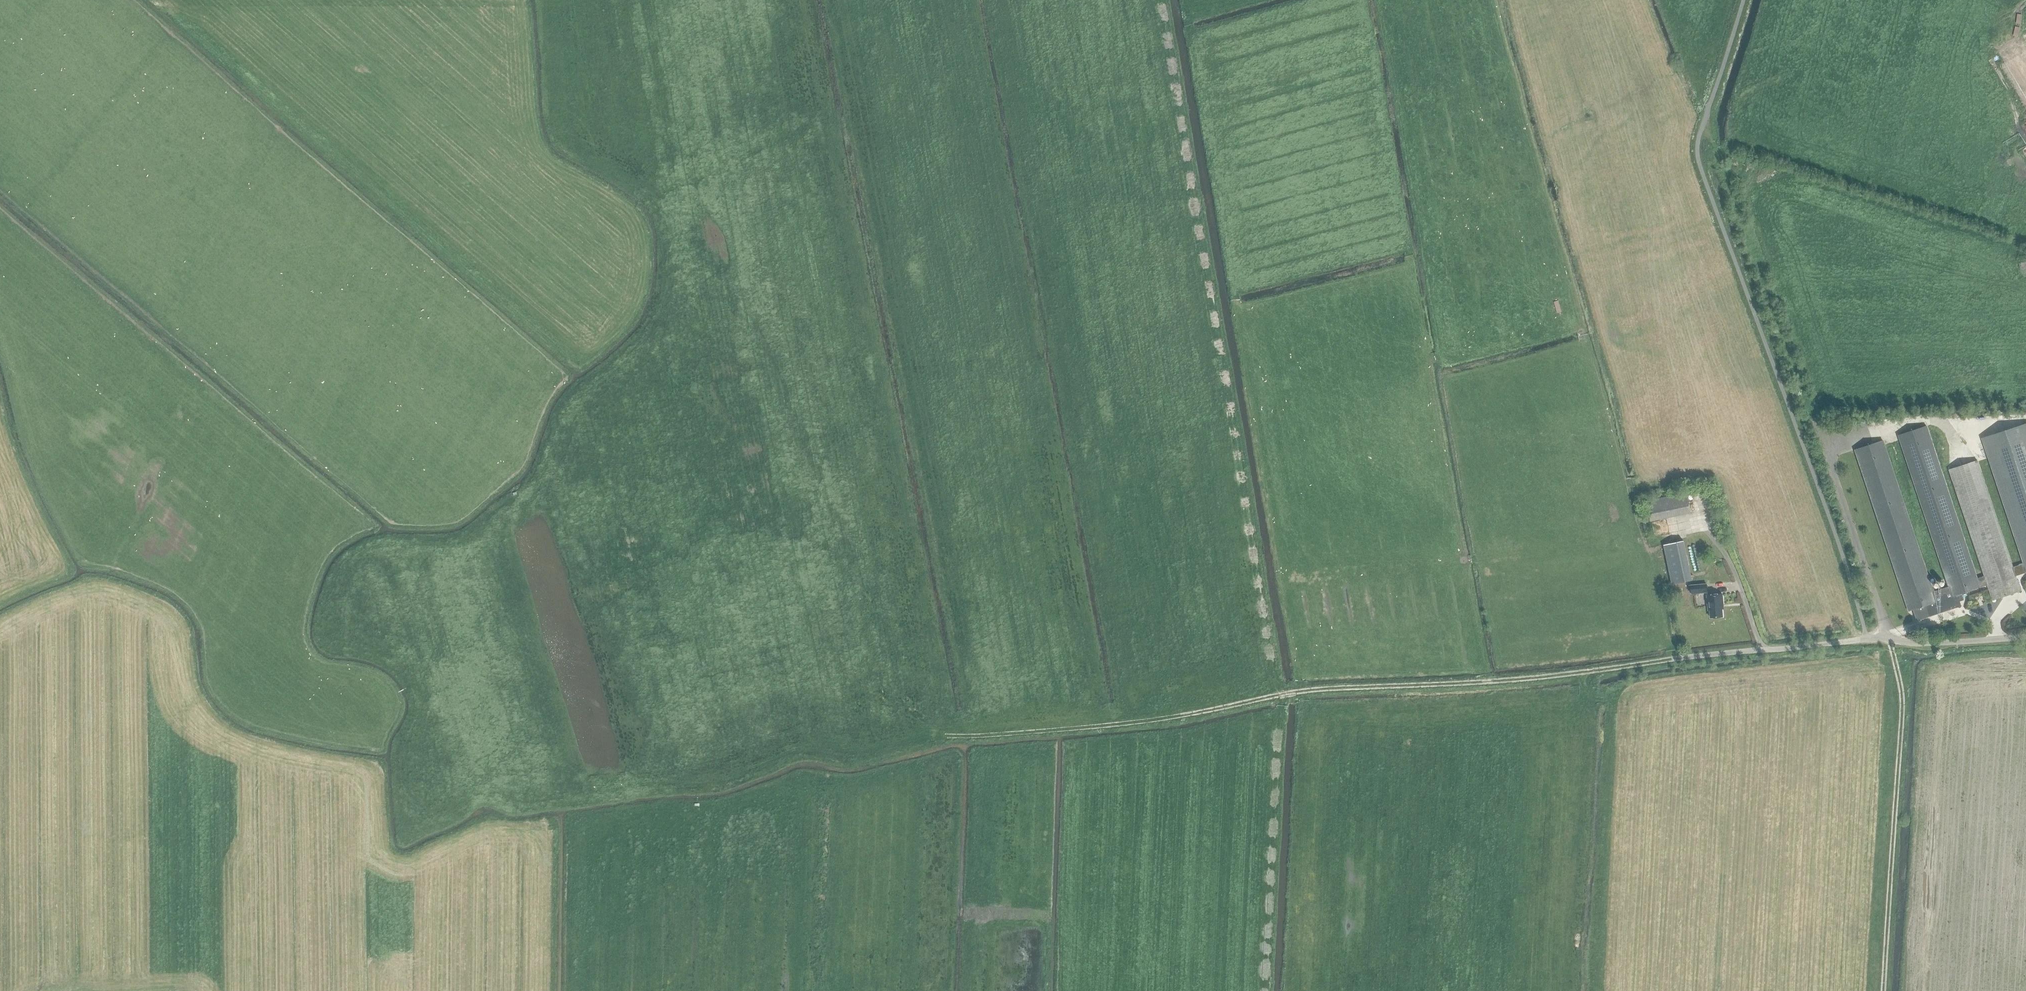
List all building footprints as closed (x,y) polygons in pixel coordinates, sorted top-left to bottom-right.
[(2013,567),(2015,576),(2025,572),(2025,424),(1981,439),(2023,564),(2013,567)] [(2015,576),(2013,567),(1977,461),(1949,470),(1984,576),(1977,578),(1926,426),(1898,435),(1949,587),(1933,592),(1883,441),(1855,450),(1909,611),(1913,610),(1916,621),(1961,606),(1960,601),(1964,600),(1961,594),(1987,585),(1993,600),(2021,591),(2015,576)] [(1647,501),(1651,521),(1690,513),(1686,493),(1647,501)] [(1664,545),(1672,584),(1692,580),(1683,541),(1664,545)] [(1707,592),(1707,584),(1691,586),(1691,594),(1707,592)] [(1710,610),(1711,618),(1722,617),(1722,609),(1723,609),(1722,594),(1707,595),(1708,610),(1710,610)]
